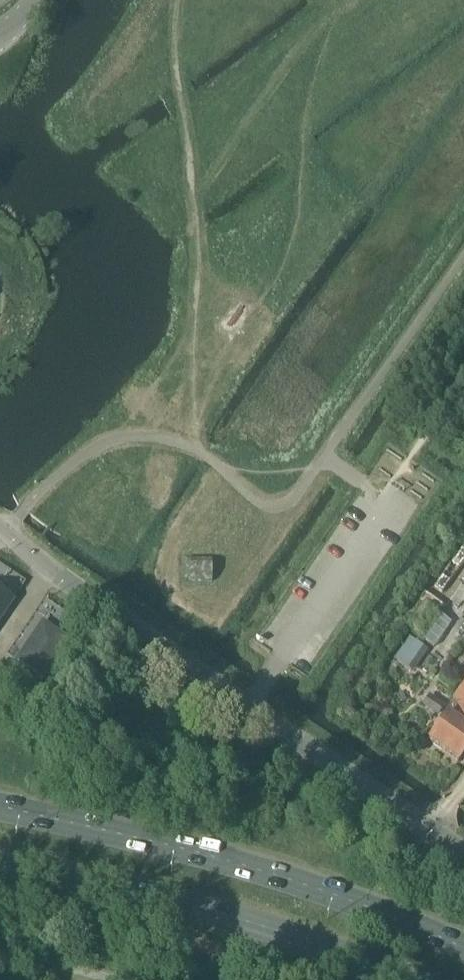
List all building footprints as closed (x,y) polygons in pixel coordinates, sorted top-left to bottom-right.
[(184,582),(212,582),(212,560),(185,560),(184,582)] [(13,600),(0,591),(0,619),(13,600)] [(20,662),(48,681),(75,641),(46,622),(20,662)] [(457,763),(463,754),(463,683),(453,699),(458,703),(449,716),(448,715),(428,742),(457,763)]
